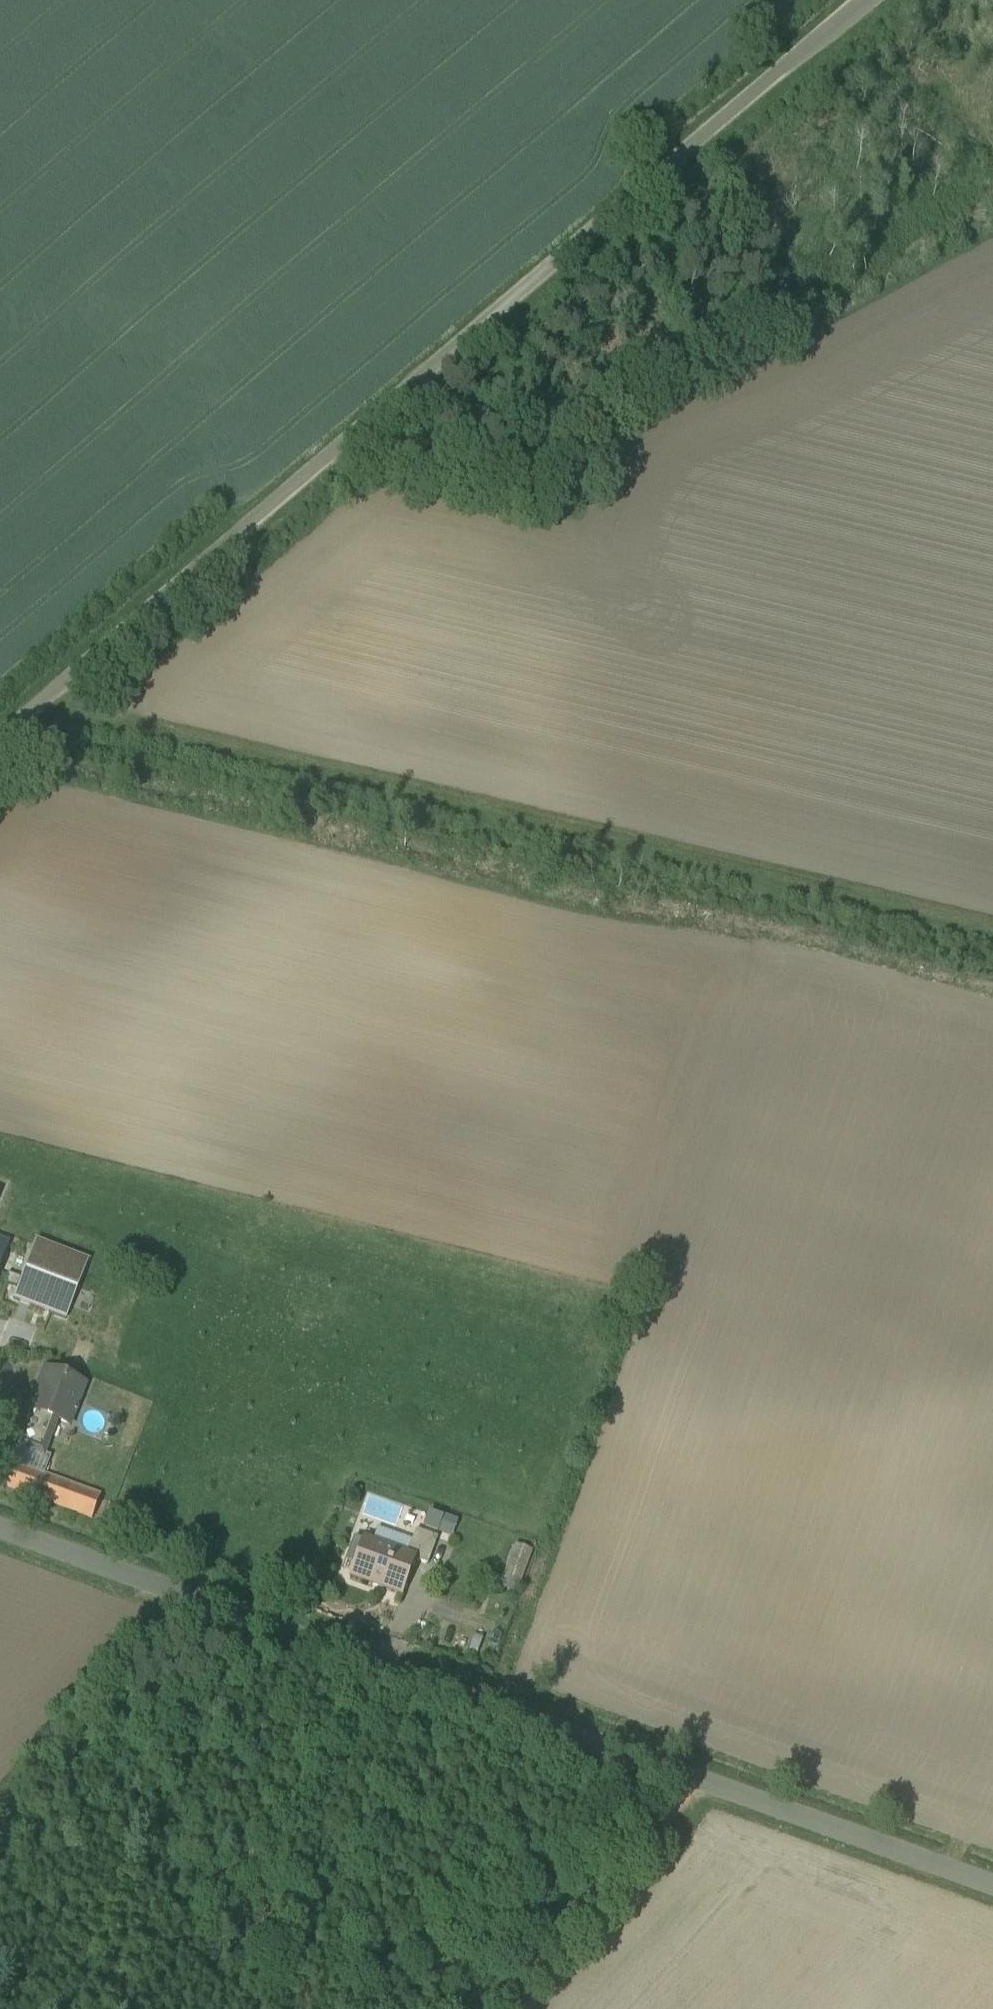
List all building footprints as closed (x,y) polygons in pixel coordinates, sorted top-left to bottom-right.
[(0,1215),(0,1293),(67,1318),(89,1260),(14,1231),(18,1221),(0,1215)] [(86,1385),(46,1370),(24,1428),(51,1439),(58,1420),(71,1425),(86,1385)] [(51,1439),(24,1428),(18,1444),(45,1454),(51,1439)] [(101,1496),(11,1463),(3,1485),(93,1519),(101,1496)] [(455,1520),(445,1516),(439,1531),(450,1535),(455,1520)] [(413,1541),(379,1529),(374,1543),(408,1556),(413,1541)] [(439,1538),(417,1530),(413,1541),(408,1556),(416,1559),(416,1560),(429,1565),(439,1538)] [(374,1543),(364,1540),(365,1537),(362,1536),(361,1539),(356,1537),(349,1557),(358,1560),(352,1576),(403,1594),(416,1560),(416,1559),(408,1556),(374,1543)] [(517,1545),(506,1575),(521,1581),(533,1551),(517,1545)]
